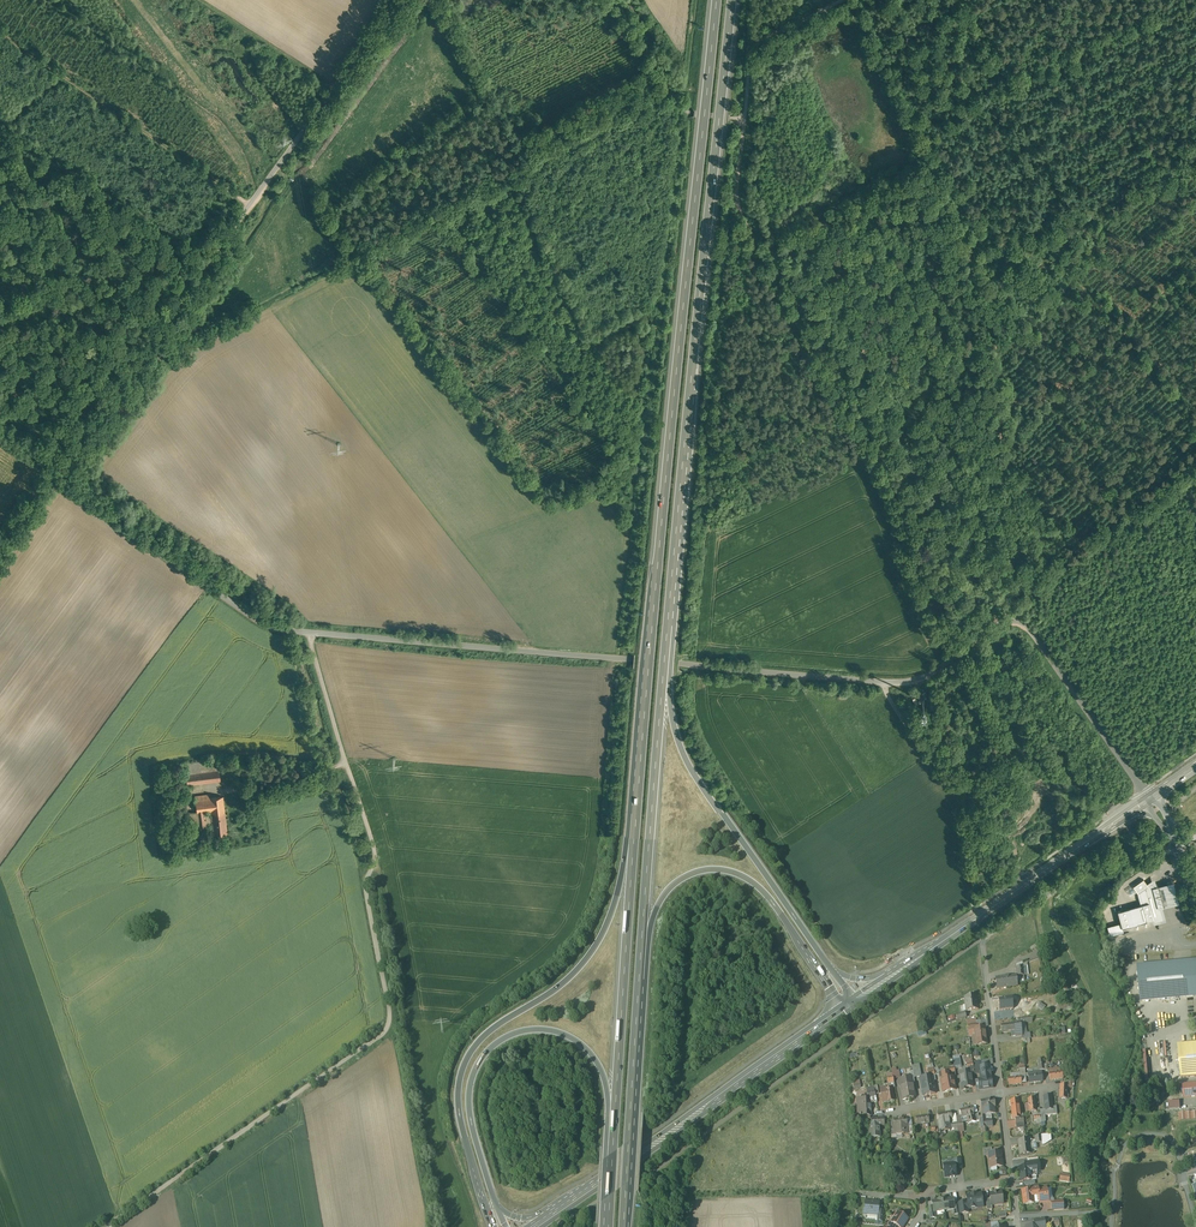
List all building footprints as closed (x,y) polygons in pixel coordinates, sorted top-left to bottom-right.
[(218,759),(184,763),(187,784),(220,780),(218,759)] [(263,774),(251,776),(252,783),(265,781),(263,774)] [(222,796),(195,800),(197,812),(199,826),(206,825),(205,815),(204,811),(211,810),(212,813),(224,812),(222,796)] [(197,812),(188,813),(190,827),(199,826),(197,812)] [(224,812),(212,813),(212,817),(209,817),(209,815),(205,815),(206,822),(212,822),(214,834),(227,833),(224,812)] [(1144,879),(1134,886),(1139,893),(1141,892),(1149,886),(1144,879)] [(1173,882),(1154,888),(1160,908),(1179,903),(1173,882)] [(1141,905),(1118,911),(1122,928),(1154,919),(1155,921),(1163,919),(1160,908),(1154,888),(1153,883),(1149,886),(1141,892),(1139,893),(1138,894),(1141,905)] [(1120,924),(1109,927),(1112,939),(1123,936),(1120,924)] [(1139,968),(1141,1001),(1195,997),(1195,964),(1139,968)] [(1015,976),(996,978),(997,988),(1018,986),(1018,985),(1016,986),(1015,976)] [(976,996),(965,997),(967,1011),(978,1010),(978,1004),(977,1004),(976,996)] [(1012,998),(999,999),(999,1007),(1013,1005),(1012,998)] [(1043,1011),(1046,1006),(1040,1003),(1038,1008),(1043,1011)] [(987,1020),(976,1021),(977,1024),(977,1028),(978,1028),(985,1027),(988,1027),(987,1020)] [(1018,1023),(1014,1023),(1014,1024),(1001,1025),(1002,1033),(1011,1032),(1011,1037),(1016,1036),(1016,1037),(1022,1036),(1022,1035),(1020,1024),(1018,1024),(1018,1023)] [(977,1029),(968,1030),(969,1037),(973,1037),(973,1036),(976,1036),(975,1032),(979,1031),(978,1028),(977,1028),(977,1029)] [(979,1031),(975,1032),(976,1036),(973,1036),(973,1037),(974,1045),(987,1044),(985,1031),(979,1031)] [(1179,1046),(1182,1077),(1195,1075),(1195,1045),(1179,1046)] [(972,1059),(965,1061),(966,1064),(967,1064),(968,1070),(970,1069),(970,1072),(974,1071),(973,1062),(972,1059)] [(987,1066),(981,1066),(983,1079),(991,1078),(991,1076),(991,1075),(991,1071),(990,1070),(989,1065),(987,1066)] [(933,1068),(928,1069),(930,1080),(926,1080),(926,1082),(933,1081),(936,1081),(935,1076),(934,1069),(933,1068)] [(938,1068),(934,1069),(935,1076),(939,1075),(940,1079),(946,1078),(945,1074),(940,1075),(938,1068)] [(1060,1069),(1049,1070),(1049,1073),(1050,1081),(1063,1079),(1062,1072),(1060,1072),(1060,1069)] [(970,1072),(960,1073),(962,1090),(967,1090),(966,1088),(973,1087),(971,1075),(974,1074),(974,1071),(970,1072)] [(1041,1072),(1028,1073),(1029,1083),(1043,1082),(1041,1072)] [(892,1074),(887,1075),(888,1081),(884,1082),(885,1085),(894,1083),(893,1077),(892,1074)] [(912,1077),(899,1080),(900,1083),(899,1083),(900,1087),(901,1087),(903,1099),(915,1097),(912,1077)] [(953,1077),(946,1078),(940,1079),(940,1080),(941,1079),(943,1092),(948,1091),(955,1090),(953,1077)] [(1020,1077),(1008,1078),(1009,1086),(1022,1084),(1021,1078),(1021,1077),(1020,1077)] [(983,1079),(978,1080),(980,1089),(993,1088),(991,1078),(983,1079)] [(933,1081),(926,1082),(926,1080),(921,1081),(923,1096),(928,1095),(935,1093),(933,1081)] [(1067,1086),(1060,1085),(1060,1099),(1067,1099),(1068,1086),(1067,1086)] [(1183,1086),(1184,1098),(1195,1097),(1195,1085),(1183,1086)] [(874,1087),(866,1088),(868,1098),(876,1097),(876,1095),(874,1087)] [(892,1088),(886,1089),(886,1088),(880,1089),(882,1103),(887,1102),(895,1101),(892,1088)] [(1051,1096),(1044,1097),(1046,1110),(1053,1110),(1051,1096)] [(867,1099),(858,1100),(858,1116),(862,1116),(870,1116),(871,1116),(871,1103),(877,1103),(876,1097),(868,1098),(867,1099)] [(1035,1098),(1028,1099),(1028,1104),(1025,1104),(1026,1112),(1037,1111),(1035,1098)] [(994,1100),(981,1101),(982,1109),(983,1109),(984,1115),(985,1115),(986,1117),(986,1119),(992,1118),(991,1114),(995,1114),(994,1107),(995,1107),(994,1100)] [(1018,1100),(1011,1101),(1013,1115),(1015,1115),(1020,1115),(1018,1100)] [(1180,1102),(1169,1102),(1170,1110),(1180,1109),(1180,1102)] [(972,1107),(960,1110),(962,1118),(967,1116),(969,1123),(976,1122),(974,1115),(974,1114),(972,1107)] [(951,1112),(938,1114),(939,1121),(938,1121),(940,1132),(951,1130),(949,1123),(950,1123),(949,1120),(952,1119),(951,1112)] [(1179,1112),(1179,1120),(1195,1120),(1195,1112),(1179,1112)] [(929,1116),(916,1118),(917,1125),(930,1123),(929,1116)] [(986,1117),(979,1117),(980,1128),(993,1127),(992,1120),(986,1121),(986,1119),(986,1117)] [(884,1118),(871,1119),(872,1126),(870,1126),(870,1137),(880,1136),(879,1126),(885,1126),(884,1118)] [(907,1119),(894,1120),(894,1127),(890,1127),(891,1133),(895,1133),(895,1134),(891,1133),(891,1135),(908,1134),(907,1119)] [(1029,1140),(1019,1141),(1020,1150),(1019,1150),(1020,1156),(1031,1155),(1030,1145),(1030,1140),(1029,1140)] [(992,1148),(983,1149),(984,1157),(989,1156),(989,1154),(993,1153),(992,1148)] [(993,1153),(989,1154),(989,1156),(991,1168),(991,1166),(996,1165),(997,1167),(1002,1166),(1001,1152),(993,1153)] [(962,1159),(954,1160),(954,1163),(955,1163),(956,1170),(963,1169),(962,1159)] [(1039,1162),(1031,1163),(1032,1170),(1030,1170),(1031,1173),(1040,1171),(1039,1162)] [(954,1163),(944,1165),(945,1177),(951,1177),(951,1178),(954,1177),(954,1176),(956,1176),(956,1170),(955,1163),(954,1163)] [(1030,1167),(1019,1169),(1021,1181),(1031,1180),(1031,1175),(1031,1173),(1030,1170),(1030,1167)] [(1032,1191),(1022,1192),(1024,1205),(1034,1203),(1040,1202),(1041,1203),(1048,1202),(1047,1189),(1038,1190),(1038,1188),(1037,1188),(1032,1188),(1032,1189),(1032,1191)] [(997,1193),(994,1193),(990,1194),(991,1199),(992,1205),(999,1204),(998,1202),(1003,1201),(1002,1192),(997,1193)] [(976,1194),(971,1195),(971,1196),(966,1196),(967,1202),(968,1209),(969,1209),(978,1208),(978,1206),(983,1205),(981,1194),(976,1195),(976,1194)] [(952,1199),(943,1200),(945,1214),(954,1212),(953,1204),(952,1199)] [(943,1200),(934,1202),(934,1205),(936,1215),(945,1214),(943,1200)] [(879,1203),(866,1201),(865,1210),(864,1210),(864,1215),(868,1215),(868,1214),(878,1215),(879,1211),(879,1203)] [(967,1202),(958,1203),(959,1214),(969,1213),(969,1209),(968,1209),(967,1202)] [(1063,1202),(1052,1202),(1053,1210),(1063,1210),(1063,1202)] [(898,1213),(892,1222),(891,1223),(898,1226),(903,1226),(908,1219),(898,1213)]
